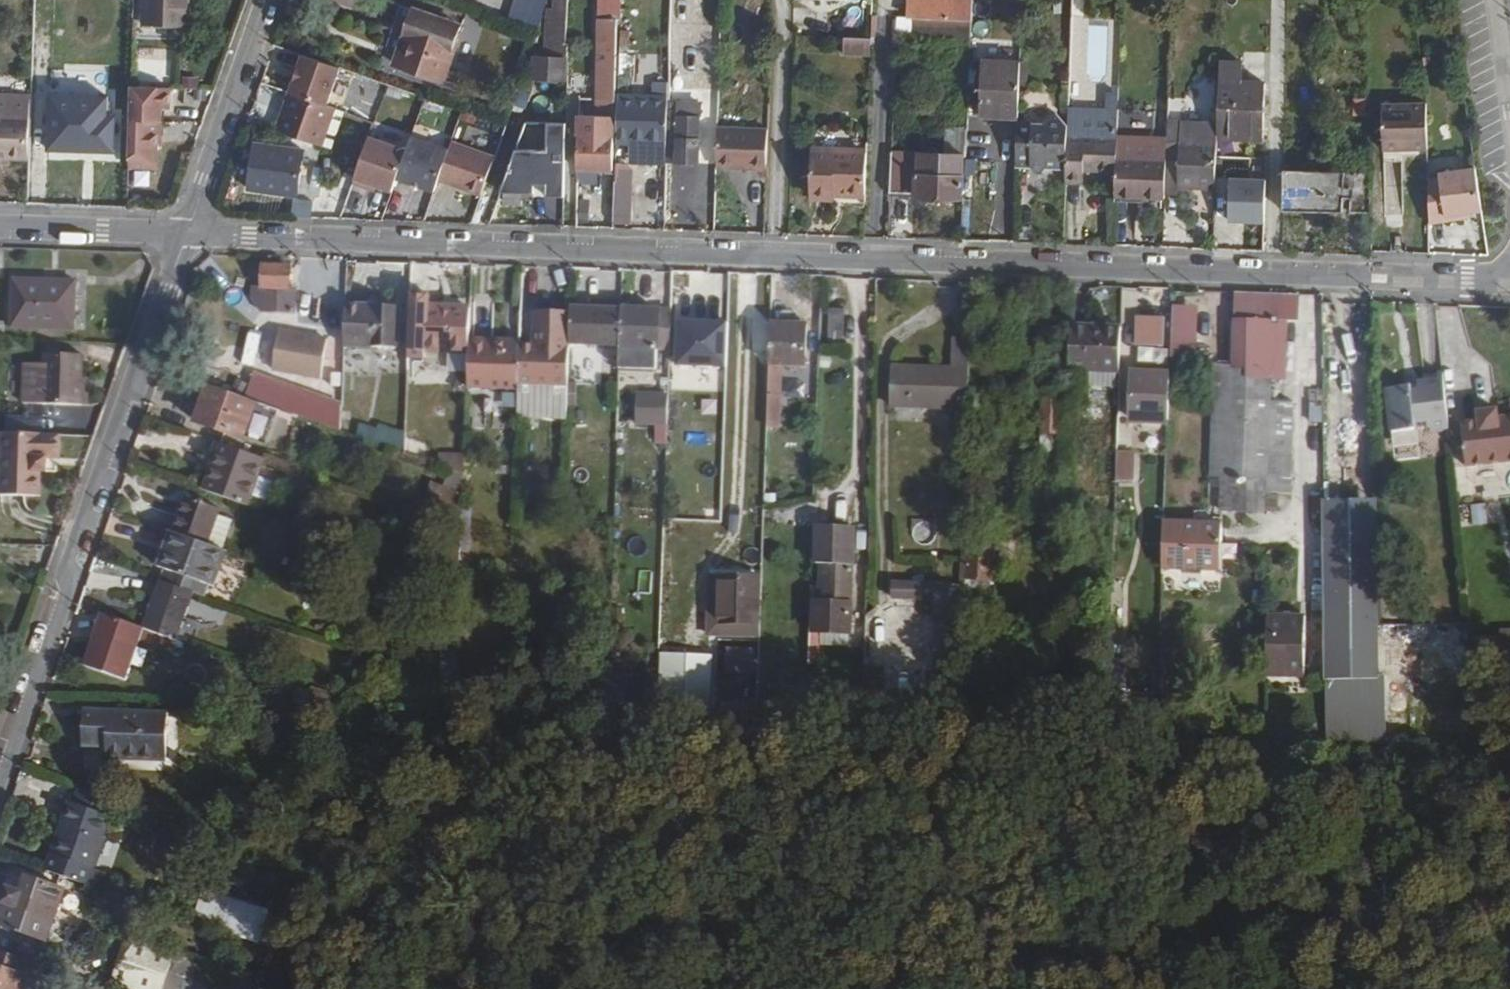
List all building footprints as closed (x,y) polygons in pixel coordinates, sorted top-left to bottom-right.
[(146,26),(186,27),(187,0),(147,0),(146,26)] [(493,14),(538,30),(544,12),(509,0),(498,0),(493,14)] [(568,0),(556,0),(555,7),(549,8),(546,50),(535,49),(534,81),(565,81),(568,0)] [(972,21),(973,0),(913,0),(913,19),(972,21)] [(413,9),(394,64),(445,81),(464,25),(413,9)] [(618,100),(618,87),(621,17),(600,16),(599,33),(598,44),(596,100),(618,100)] [(972,21),(913,19),(897,18),(897,36),(972,39),(972,21)] [(584,43),(598,44),(599,33),(585,33),(584,43)] [(840,38),(839,55),(869,57),(869,39),(840,38)] [(586,56),(568,56),(567,95),(585,96),(586,56)] [(292,58),(273,137),(322,148),(331,109),(327,107),(336,69),(292,58)] [(983,59),(980,118),(1019,120),(1021,61),(983,59)] [(1219,122),(1218,138),(1242,139),(1264,140),(1266,81),(1243,81),(1244,61),(1221,60),(1219,122)] [(633,87),(636,87),(636,96),(668,97),(669,83),(633,82),(633,87)] [(132,86),(131,120),(170,121),(170,109),(176,109),(177,87),(132,86)] [(633,87),(618,87),(618,100),(616,143),(631,143),(667,143),(668,101),(668,97),(636,96),(636,87),(633,87)] [(11,160),(29,161),(31,95),(0,93),(0,160),(11,160)] [(1069,125),(1067,168),(1067,182),(1085,182),(1086,171),(1117,172),(1118,136),(1120,93),(1106,93),(1105,108),(1070,107),(1069,125)] [(668,101),(667,143),(666,163),(666,164),(700,164),(701,102),(668,101)] [(1382,104),(1383,150),(1428,148),(1427,104),(1382,104)] [(1048,167),(1067,168),(1069,125),(1056,111),(1043,123),(1032,124),(1027,116),(1019,122),(1017,165),(1031,165),(1030,167),(1038,173),(1048,167)] [(50,112),(48,151),(100,153),(100,152),(119,152),(119,116),(101,115),(101,113),(50,112)] [(170,121),(131,120),(129,166),(163,167),(164,139),(169,139),(170,121)] [(1168,140),(1167,159),(1180,159),(1178,187),(1216,188),(1218,138),(1219,122),(1169,120),(1168,140)] [(969,130),(961,123),(946,123),(945,154),(893,152),(891,194),(966,196),(969,130)] [(419,126),(415,136),(445,150),(449,140),(419,126)] [(717,167),(767,169),(768,129),(718,127),(717,167)] [(541,160),(539,224),(563,225),(566,132),(551,131),(550,160),(541,160)] [(579,135),(578,169),(612,171),(614,137),(579,135)] [(363,136),(348,183),(386,195),(401,148),(363,136)] [(1118,136),(1117,172),(1116,198),(1166,200),(1167,187),(1167,159),(1168,140),(1154,140),(1154,137),(1118,136)] [(492,156),(451,142),(448,151),(407,137),(391,182),(430,196),(435,183),(477,198),(492,156)] [(255,143),(248,189),(297,196),(304,150),(255,143)] [(667,143),(631,143),(630,161),(636,167),(660,168),(666,163),(667,143)] [(1285,145),(1275,145),(1259,165),(1258,210),(1281,211),(1283,211),(1285,145)] [(813,148),(811,197),(835,198),(835,194),(866,195),(867,150),(813,148)] [(1167,187),(1178,187),(1180,159),(1167,159),(1167,187)] [(522,223),(539,224),(541,160),(524,160),(522,223)] [(1429,225),(1447,222),(1446,216),(1482,211),(1475,167),(1440,173),(1440,177),(1429,179),(1429,225)] [(1285,171),(1285,210),(1317,211),(1317,210),(1318,172),(1285,171)] [(1317,210),(1317,211),(1372,212),(1371,173),(1318,172),(1317,210)] [(615,181),(614,211),(629,212),(630,181),(615,181)] [(292,216),(307,218),(309,202),(294,200),(292,216)] [(614,211),(613,221),(629,222),(629,212),(614,211)] [(294,311),(294,286),(287,286),(287,261),(254,260),(252,310),(294,311)] [(78,280),(13,278),(11,328),(75,329),(78,280)] [(1239,295),(1239,312),(1256,312),(1256,295),(1239,295)] [(592,303),(592,308),(622,309),(622,301),(605,300),(605,303),(592,303)] [(1195,348),(1197,304),(1172,303),(1170,347),(1195,348)] [(346,304),(344,347),(371,348),(398,349),(400,306),(346,304)] [(424,352),(470,353),(472,306),(426,305),(424,352)] [(571,344),(621,345),(622,309),(592,308),(572,307),(571,344)] [(622,309),(621,345),(620,370),(620,371),(658,372),(659,349),(671,350),(671,348),(672,311),(622,309)] [(844,309),(829,309),(828,343),(844,343),(844,309)] [(1136,315),(1135,348),(1167,349),(1169,316),(1136,315)] [(1271,378),(1271,322),(1237,321),(1235,365),(1213,365),(1210,478),(1220,479),(1219,512),(1231,513),(1232,479),(1267,479),(1267,487),(1270,487),(1270,452),(1271,402),(1271,378)] [(1271,322),(1271,378),(1272,378),(1282,378),(1283,323),(1271,322)] [(771,323),(771,333),(769,365),(806,367),(808,324),(771,323)] [(1071,325),(1070,349),(1069,373),(1119,374),(1121,327),(1071,325)] [(271,329),(268,373),(320,376),(322,331),(271,329)] [(471,337),(470,353),(469,389),(519,391),(519,384),(520,346),(521,344),(521,338),(471,337)] [(949,445),(951,445),(963,445),(967,445),(971,337),(956,337),(954,367),(893,365),(890,406),(952,410),(949,445)] [(520,346),(519,384),(569,386),(570,358),(571,345),(570,345),(570,344),(521,344),(520,346)] [(83,406),(84,378),(85,354),(44,353),(43,376),(42,404),(83,406)] [(253,368),(243,392),(334,429),(344,404),(253,368)] [(1495,375),(1494,370),(1474,372),(1475,377),(1457,378),(1462,423),(1509,418),(1509,373),(1495,375)] [(1132,371),(1130,419),(1167,420),(1168,409),(1169,372),(1132,371)] [(781,380),(769,380),(768,404),(781,405),(781,380)] [(1420,385),(1420,392),(1413,393),(1407,387),(1388,389),(1393,432),(1431,428),(1432,433),(1449,431),(1444,380),(1419,383),(1420,385)] [(206,384),(194,421),(243,439),(257,402),(247,399),(206,384)] [(637,392),(637,409),(636,426),(668,427),(669,395),(669,393),(637,392)] [(1042,394),(1041,434),(1062,435),(1063,394),(1042,394)] [(1271,402),(1270,452),(1293,453),(1294,403),(1271,402)] [(32,428),(32,416),(12,415),(12,427),(32,428)] [(1118,424),(1115,476),(1136,477),(1138,425),(1118,424)] [(403,427),(359,425),(358,442),(402,445),(403,427)] [(63,434),(4,433),(3,462),(2,495),(42,496),(43,471),(48,472),(49,458),(62,458),(63,434)] [(1043,483),(1054,484),(1060,484),(1061,459),(1062,460),(1064,435),(1062,435),(1041,434),(1039,483),(1043,483)] [(220,442),(203,490),(249,505),(266,458),(220,442)] [(963,461),(963,445),(951,445),(950,462),(963,461)] [(438,465),(450,470),(464,474),(465,453),(440,451),(438,465)] [(1270,452),(1270,487),(1292,487),(1293,453),(1270,452)] [(464,474),(450,470),(445,486),(433,480),(427,493),(439,498),(433,516),(449,522),(462,527),(465,475),(464,474)] [(1232,479),(1231,513),(1266,514),(1266,512),(1269,512),(1270,487),(1267,487),(1267,479),(1232,479)] [(1054,495),(1054,484),(1043,483),(1042,495),(1054,495)] [(1292,487),(1270,487),(1269,512),(1278,513),(1279,497),(1292,497),(1292,487)] [(172,531),(173,532),(210,545),(222,509),(185,496),(172,531)] [(1325,605),(1326,679),(1326,740),(1384,742),(1383,674),(1380,674),(1379,500),(1324,500),(1325,552),(1325,605)] [(1480,503),(1459,505),(1461,522),(1481,520),(1480,503)] [(210,545),(224,549),(234,520),(220,516),(210,545)] [(1164,520),(1162,569),(1221,571),(1223,522),(1164,520)] [(435,571),(446,573),(459,579),(460,579),(462,527),(449,522),(435,571)] [(818,599),(812,598),(809,663),(820,663),(821,646),(850,646),(855,529),(818,527),(816,563),(820,563),(818,599)] [(210,545),(173,532),(171,531),(158,567),(165,569),(160,580),(195,592),(206,596),(210,585),(216,587),(229,551),(210,545)] [(990,594),(995,533),(963,531),(961,594),(971,595),(971,592),(990,594)] [(1325,552),(1307,552),(1307,606),(1325,605),(1325,552)] [(743,615),(760,616),(762,576),(719,575),(718,624),(743,624),(743,615)] [(195,592),(160,580),(143,627),(146,628),(178,640),(195,592)] [(934,669),(938,669),(958,670),(959,661),(959,654),(959,640),(959,639),(960,615),(951,615),(952,585),(894,582),(893,599),(936,601),(934,669)] [(102,614),(84,665),(126,680),(140,641),(173,653),(177,641),(144,629),(144,628),(102,614)] [(1268,614),(1267,678),(1305,679),(1306,614),(1268,614)] [(457,632),(443,629),(441,678),(455,683),(457,632)] [(660,712),(706,714),(708,651),(663,649),(660,712)] [(87,711),(85,745),(109,747),(109,759),(165,760),(167,713),(87,711)] [(69,801),(45,869),(89,885),(114,817),(69,801)] [(0,916),(0,924),(47,941),(66,890),(26,876),(20,892),(6,887),(1,902),(4,903),(0,916)] [(198,894),(191,923),(258,939),(265,910),(198,894)] [(110,985),(121,988),(257,988),(260,980),(128,934),(110,985)] [(23,975),(29,959),(0,949),(0,966),(23,975)] [(23,975),(0,966),(0,988),(18,988),(23,975)]
